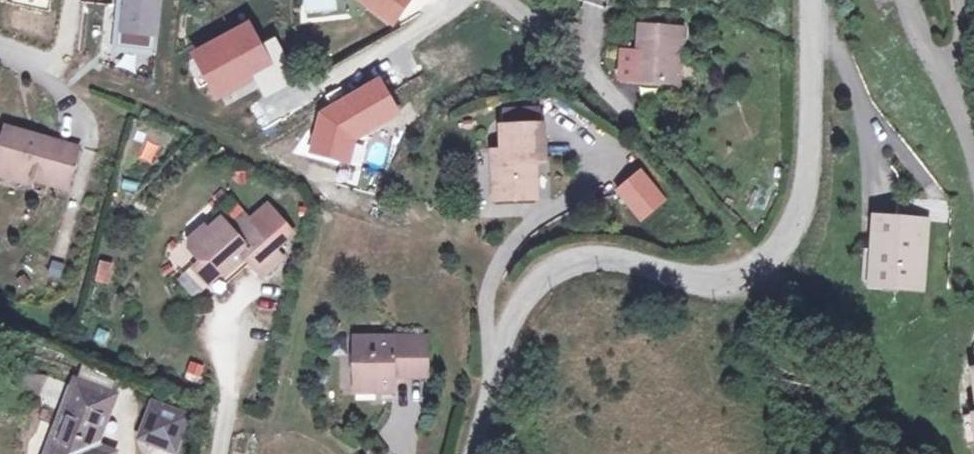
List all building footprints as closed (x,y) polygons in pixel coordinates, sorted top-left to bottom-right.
[(124,7),(118,6),(114,49),(150,52),(155,0),(124,0),(124,7)] [(392,24),(409,0),(359,0),(392,24)] [(647,48),(631,47),(629,74),(688,78),(692,24),(649,21),(647,48)] [(214,88),(228,80),(231,85),(255,72),(279,60),(271,46),(257,53),(244,31),(197,57),(214,88)] [(289,80),(279,60),(255,72),(265,93),(289,80)] [(231,85),(228,80),(214,88),(216,94),(231,85)] [(309,153),(346,164),(352,141),(397,116),(378,83),(320,116),(309,153)] [(501,120),(502,135),(536,133),(536,119),(501,120)] [(0,135),(0,169),(7,171),(5,179),(25,184),(26,178),(42,182),(43,179),(66,185),(75,148),(2,127),(0,135)] [(498,135),(499,159),(500,180),(491,180),(492,209),(534,208),(532,170),(541,169),(540,133),(536,133),(502,135),(498,135)] [(499,159),(490,159),(491,180),(500,180),(499,159)] [(642,170),(621,187),(643,214),(664,196),(642,170)] [(264,209),(247,225),(232,239),(226,232),(217,223),(204,235),(200,231),(185,244),(185,251),(195,262),(199,262),(208,263),(218,275),(220,277),(241,260),(259,278),(279,260),(271,250),(288,234),(264,209)] [(871,214),(870,228),(875,242),(870,282),(913,287),(921,220),(871,214)] [(240,217),(226,232),(232,239),(247,225),(240,217)] [(98,259),(93,281),(107,284),(112,263),(98,259)] [(199,262),(191,270),(206,286),(218,275),(208,263),(199,262)] [(422,337),(351,337),(353,381),(372,381),(373,391),(390,390),(390,373),(422,374),(422,337)] [(62,415),(56,434),(51,432),(45,453),(113,453),(94,447),(109,395),(71,384),(70,389),(42,381),(34,407),(62,415)] [(186,419),(158,409),(146,439),(174,449),(186,419)]
